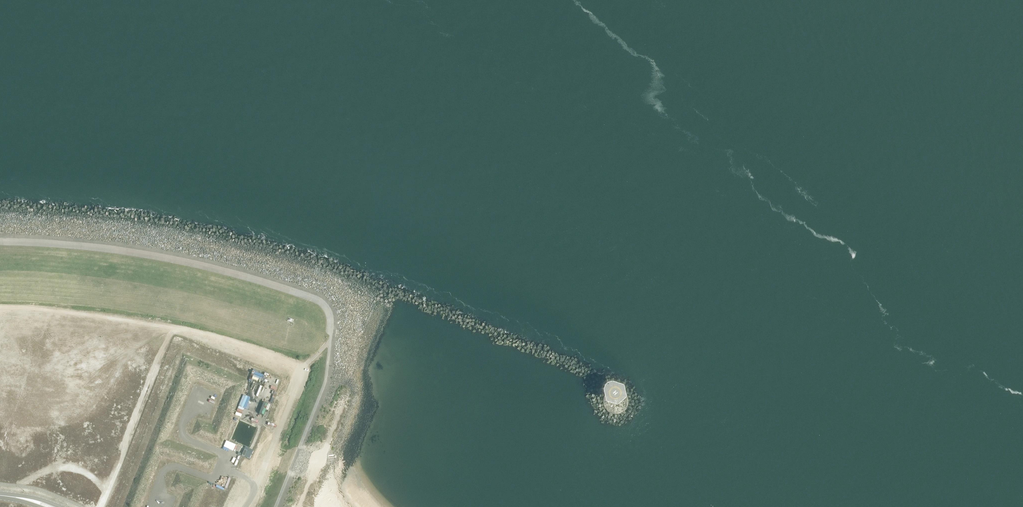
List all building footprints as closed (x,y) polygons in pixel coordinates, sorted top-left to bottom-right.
[(263,381),(265,377),(253,372),(251,376),(263,381)] [(614,389),(609,390),(606,392),(604,397),(607,409),(618,413),(627,405),(625,393),(614,389)] [(223,449),(229,451),(229,449),(234,451),(236,444),(225,441),(223,449)]
